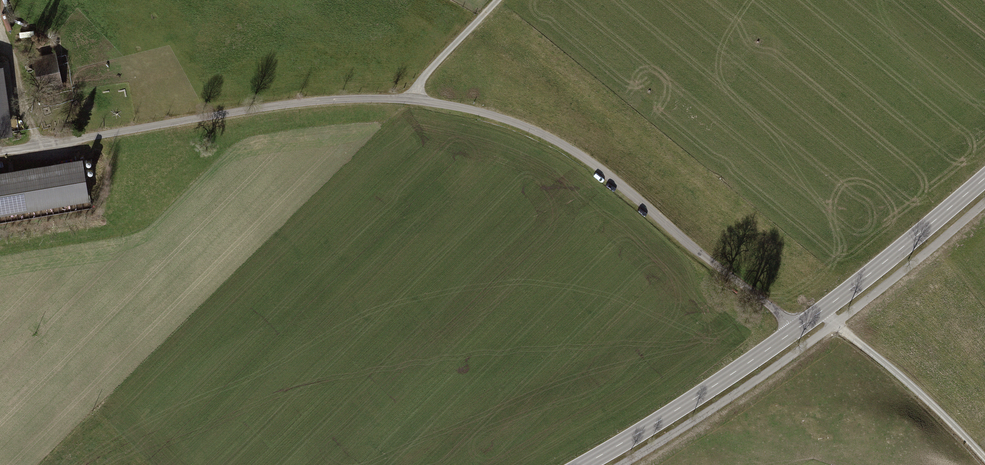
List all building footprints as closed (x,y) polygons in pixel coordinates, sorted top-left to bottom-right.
[(63,94),(54,54),(32,59),(41,99),(63,94)] [(10,101),(6,73),(0,74),(0,103),(10,101)] [(0,173),(0,217),(91,202),(84,160),(0,173)]
